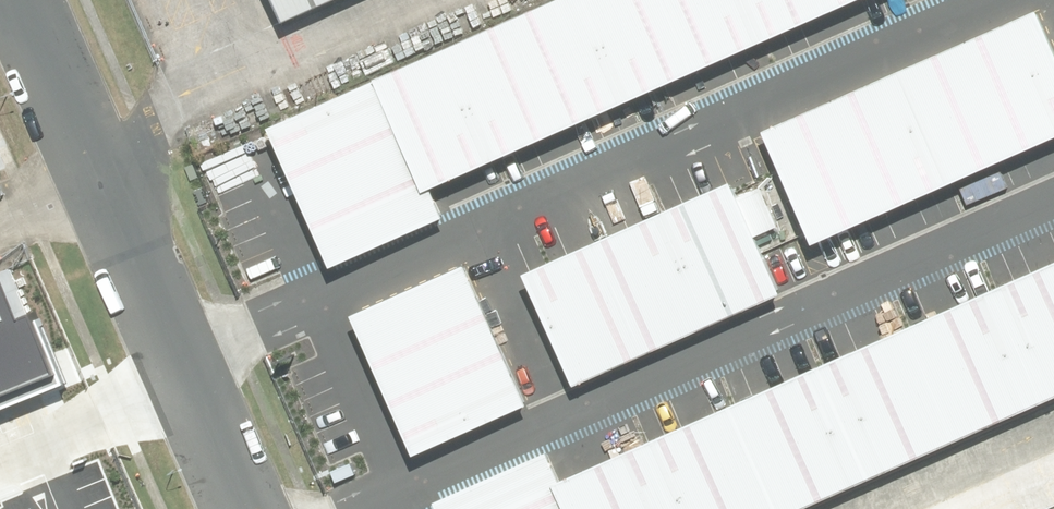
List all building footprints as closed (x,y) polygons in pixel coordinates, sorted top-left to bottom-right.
[(332,259),(444,210),(431,180),(845,0),(516,0),(266,109),(332,259)] [(768,127),(817,239),(1053,135),(1053,40),(1040,8),(768,127)] [(734,172),(528,265),(578,375),(784,282),(734,172)] [(432,493),(439,508),(793,508),(1053,391),(1053,244),(557,470),(544,442),(432,493)] [(469,259),(356,309),(419,448),(531,397),(469,259)] [(45,380),(10,286),(0,290),(0,397),(45,380)]
